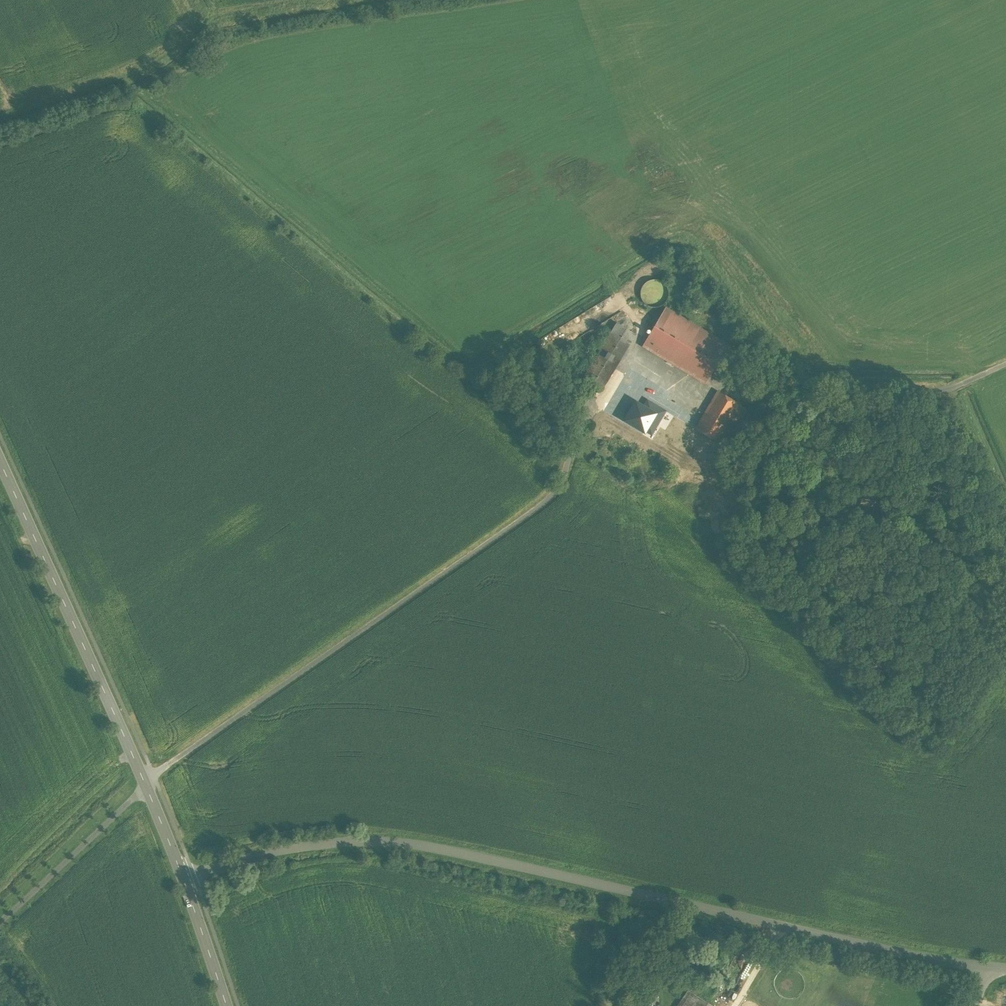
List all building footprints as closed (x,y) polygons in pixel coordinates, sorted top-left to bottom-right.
[(640,294),(641,299),(643,302),(647,305),(651,307),(656,307),(660,306),(664,303),(667,299),(668,295),(668,290),(666,285),(662,282),(658,280),(654,279),(649,280),(645,282),(642,285),(640,290),(640,294)] [(729,345),(665,307),(642,346),(706,383),(729,345)] [(635,334),(617,323),(583,379),(601,391),(635,334)] [(648,417),(649,417),(662,396),(625,374),(600,415),(636,437),(648,417)] [(747,409),(718,391),(695,429),(724,446),(747,409)] [(648,417),(636,437),(679,463),(694,439),(685,433),(683,438),(649,417),(648,417)]
